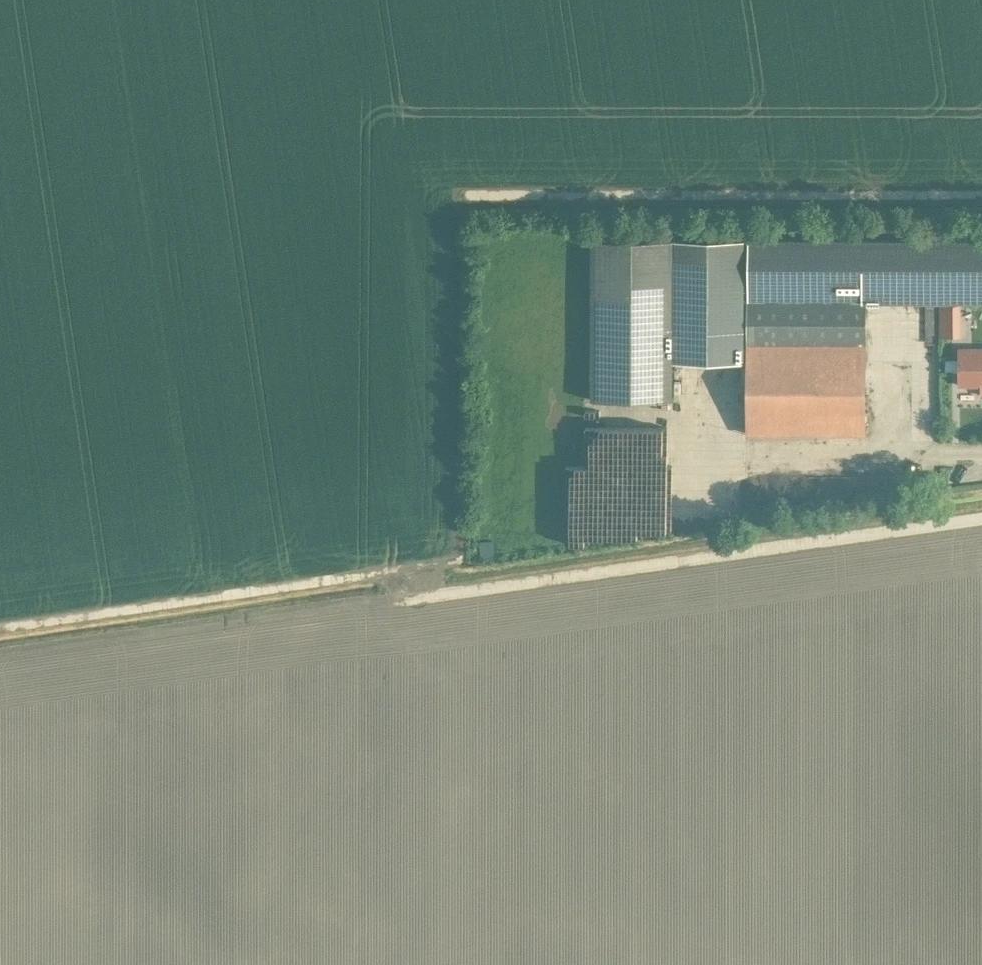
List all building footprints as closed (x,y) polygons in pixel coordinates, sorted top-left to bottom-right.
[(672,361),(673,240),(592,239),(592,400),(672,400),(672,361)] [(748,343),(748,302),(748,240),(673,240),(672,361),(747,362),(748,343)] [(748,302),(865,302),(981,302),(981,241),(748,240),(748,302)] [(865,302),(748,302),(748,343),(865,343),(865,302)] [(748,343),(747,434),(865,434),(865,343),(748,343)] [(959,385),(981,385),(981,395),(981,348),(959,348),(959,385)]
